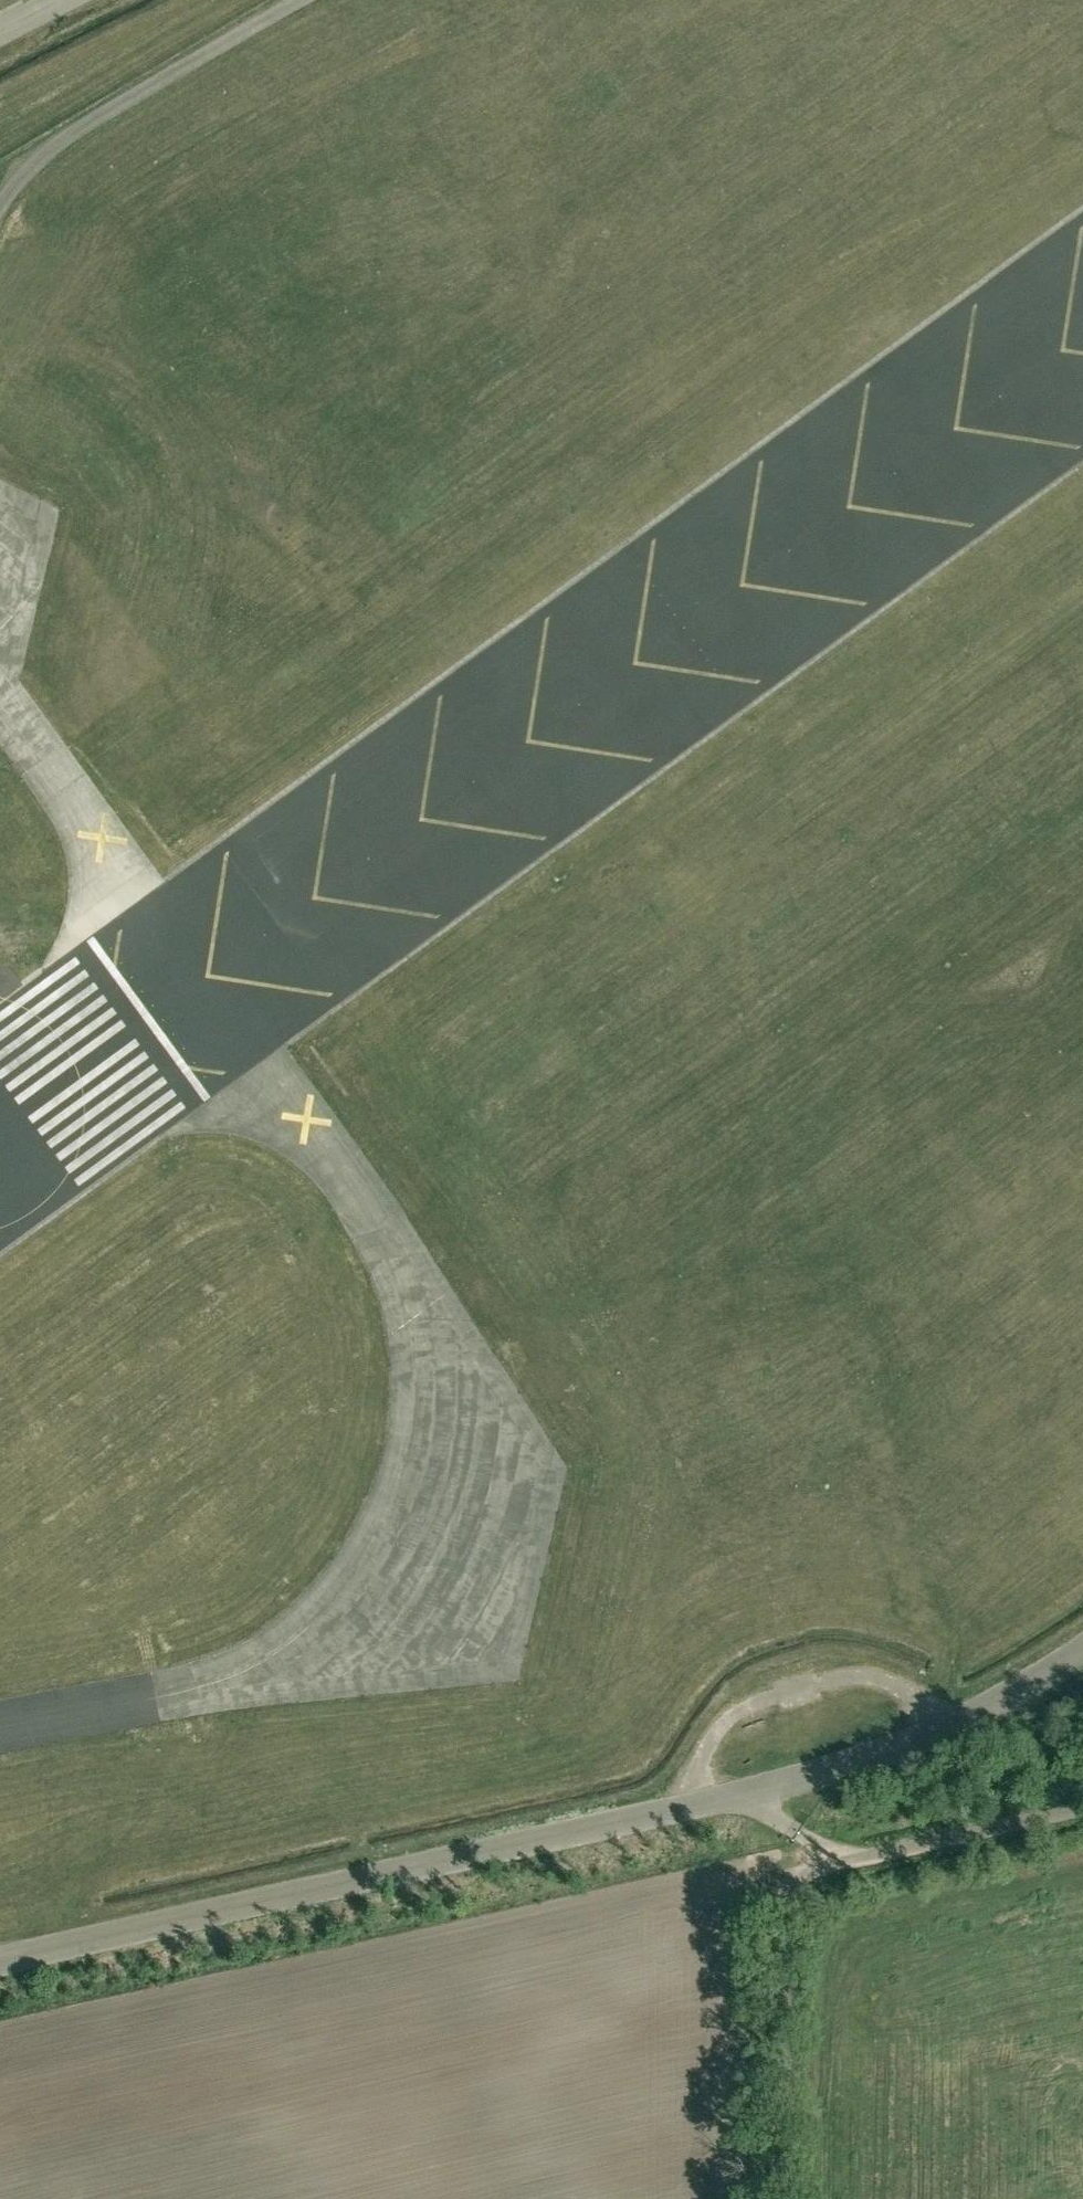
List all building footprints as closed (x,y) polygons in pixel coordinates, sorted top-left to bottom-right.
[(758,1858),(756,1851),(747,1853),(749,1861),(758,1858)]
